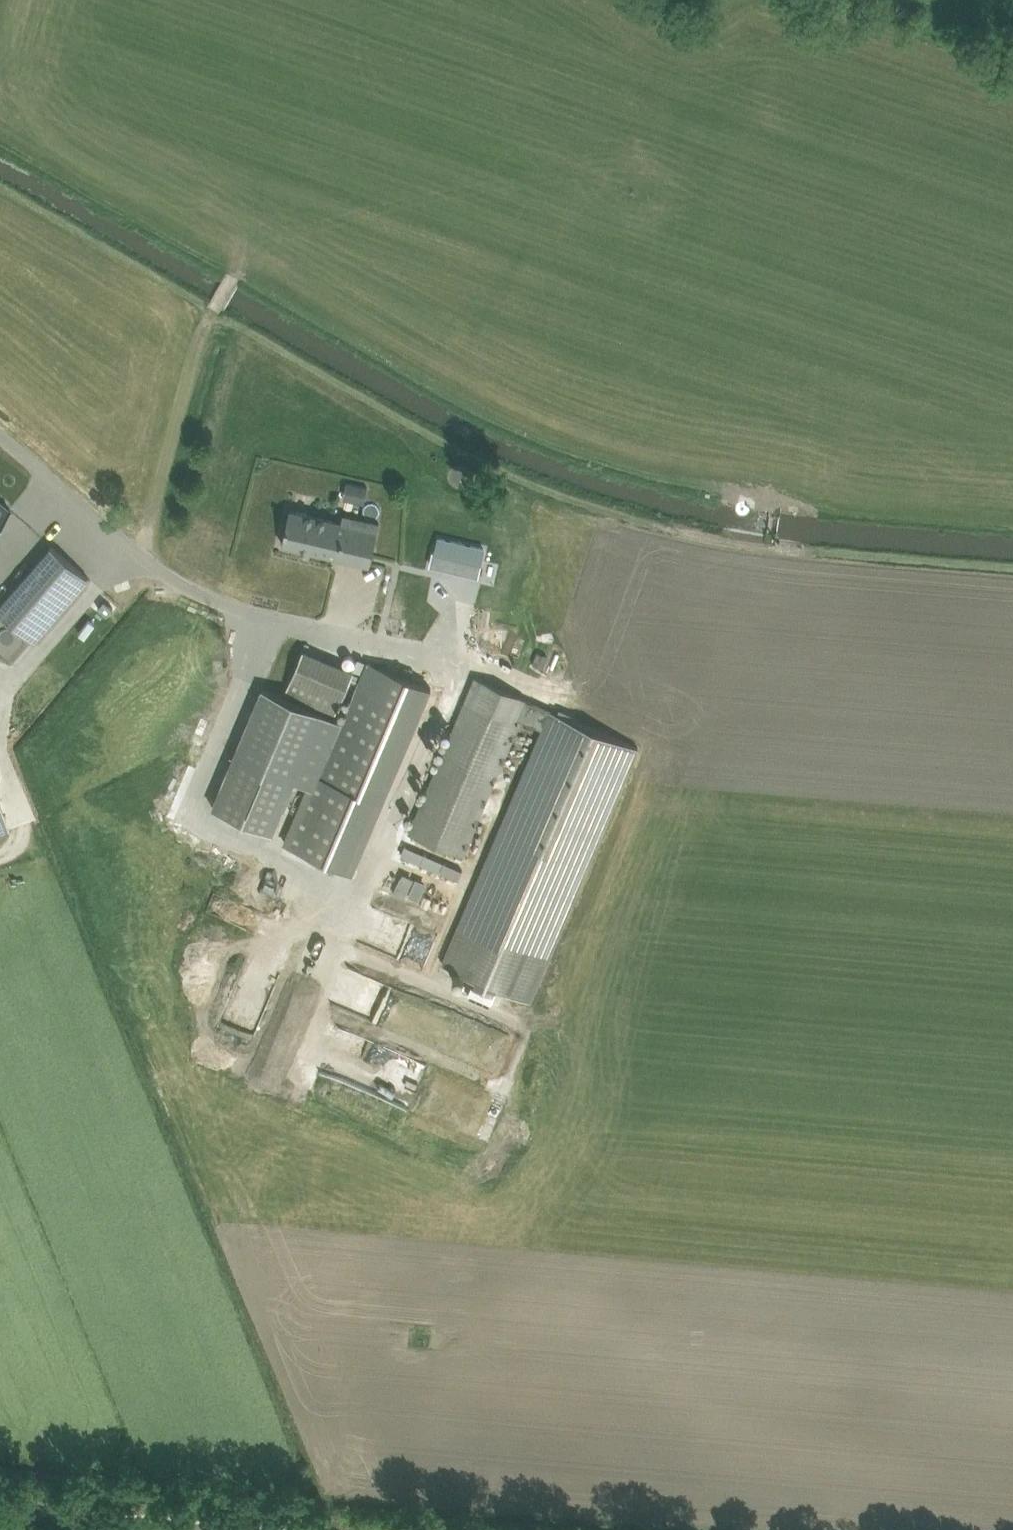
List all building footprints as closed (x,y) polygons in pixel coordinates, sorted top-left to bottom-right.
[(347,477),(342,496),(363,501),(368,483),(347,477)] [(10,509),(0,500),(0,521),(10,509)] [(283,542),(371,562),(380,522),(354,516),(352,523),(291,508),(283,542)] [(414,554),(410,572),(464,585),(473,547),(430,539),(428,557),(414,554)] [(23,648),(32,638),(33,640),(90,575),(54,544),(0,606),(0,610),(21,629),(12,639),(23,648)] [(285,693),(336,714),(355,669),(304,647),(285,693)] [(547,653),(538,650),(533,663),(543,666),(547,653)] [(430,687),(369,661),(322,774),(313,770),(283,841),(353,870),(430,687)] [(467,971),(461,986),(486,997),(491,982),(531,999),(639,748),(476,677),(410,831),(464,854),(522,718),(542,727),(442,961),(467,971)] [(213,806),(274,832),(323,712),(262,687),(213,806)] [(8,829),(0,806),(0,832),(8,829)] [(438,901),(442,881),(417,876),(413,895),(438,901)]
